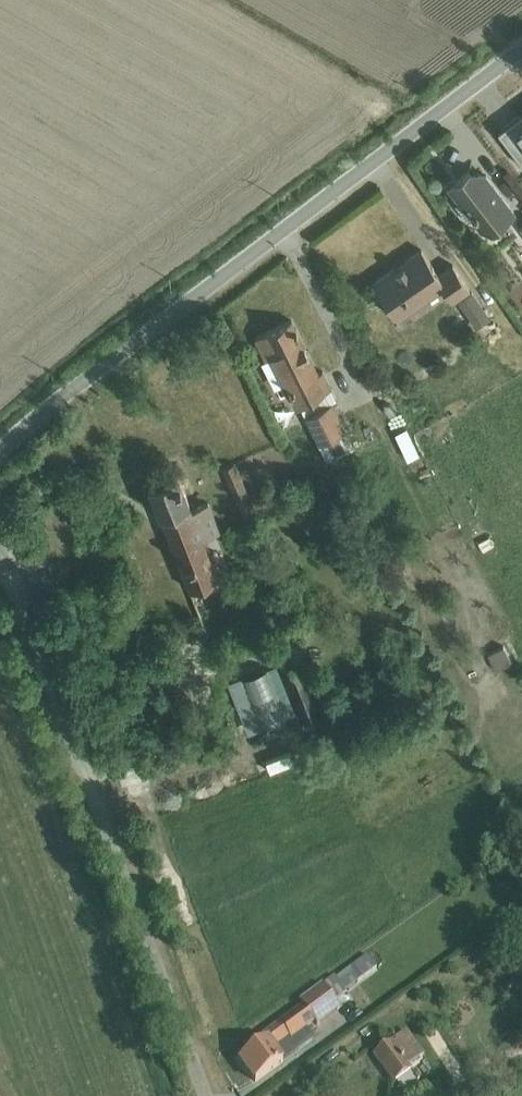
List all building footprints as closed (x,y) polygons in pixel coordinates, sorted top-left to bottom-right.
[(498,131),(521,163),(521,113),(498,131)] [(469,170),(448,186),(459,201),(455,204),(467,220),(471,218),(480,230),(492,231),(516,213),(486,173),(469,170)] [(422,249),(373,282),(399,319),(443,288),(453,301),(470,289),(453,264),(438,272),(422,249)] [(473,291),(458,301),(476,326),(491,316),(473,291)] [(291,319),(256,336),(267,358),(261,361),(274,388),(287,383),(327,461),(355,447),(333,402),(338,399),(323,369),(318,372),(291,319)] [(469,340),(482,354),(492,345),(478,331),(469,340)] [(407,427),(395,432),(407,459),(419,454),(407,427)] [(235,462),(222,468),(243,516),(257,510),(235,462)] [(179,471),(148,484),(190,589),(219,578),(203,537),(220,530),(209,501),(192,508),(179,471)] [(504,646),(489,654),(497,670),(511,662),(504,646)] [(302,661),(283,668),(305,720),(323,714),(302,661)] [(298,714),(276,723),(282,739),(305,731),(298,714)] [(256,1049),(241,1060),(256,1081),(299,1050),(291,1041),(316,1022),(319,1026),(341,1009),(335,1001),(346,993),(344,991),(377,969),(367,956),(335,977),(300,1002),(304,1007),(252,1045),(256,1049)] [(392,1041),(373,1055),(394,1083),(413,1070),(392,1041)]
